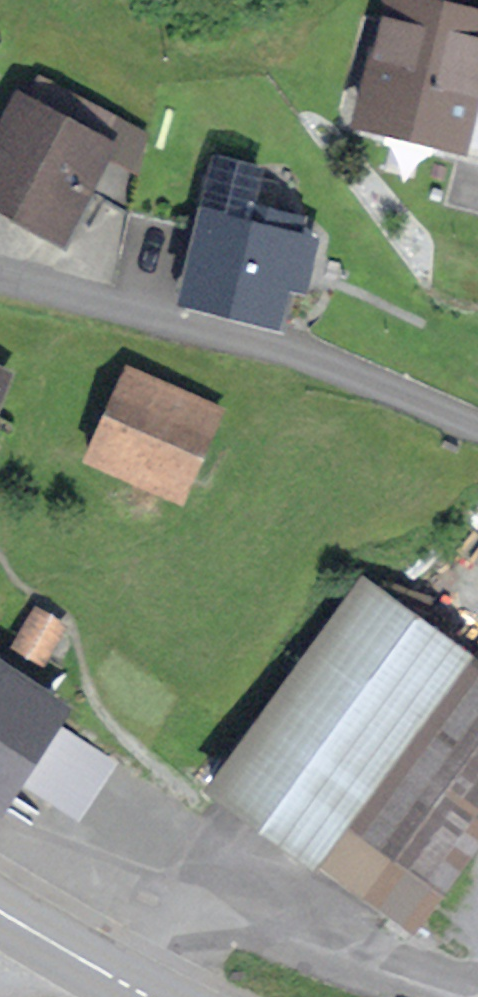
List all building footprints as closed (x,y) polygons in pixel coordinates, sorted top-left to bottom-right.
[(445,0),(383,0),(352,124),(465,152),(477,102),(477,8),(445,0)] [(37,73),(24,97),(114,147),(105,161),(135,175),(155,134),(37,73)] [(0,126),(0,213),(57,247),(105,161),(114,147),(24,97),(17,93),(0,126)] [(213,153),(200,207),(302,231),(305,215),(260,205),(269,166),(213,153)] [(302,231),(200,207),(174,306),(277,331),(290,282),(303,286),(316,236),(302,231)] [(220,412),(128,371),(88,460),(180,501),(220,412)] [(0,372),(0,399),(9,376),(0,372)] [(469,665),(358,581),(201,788),(313,872),(469,665)] [(66,629),(34,610),(12,646),(44,665),(66,629)] [(0,664),(0,808),(66,707),(0,664)] [(116,761),(62,727),(25,787),(79,820),(116,761)] [(381,873),(435,913),(477,855),(477,742),(381,873)]
